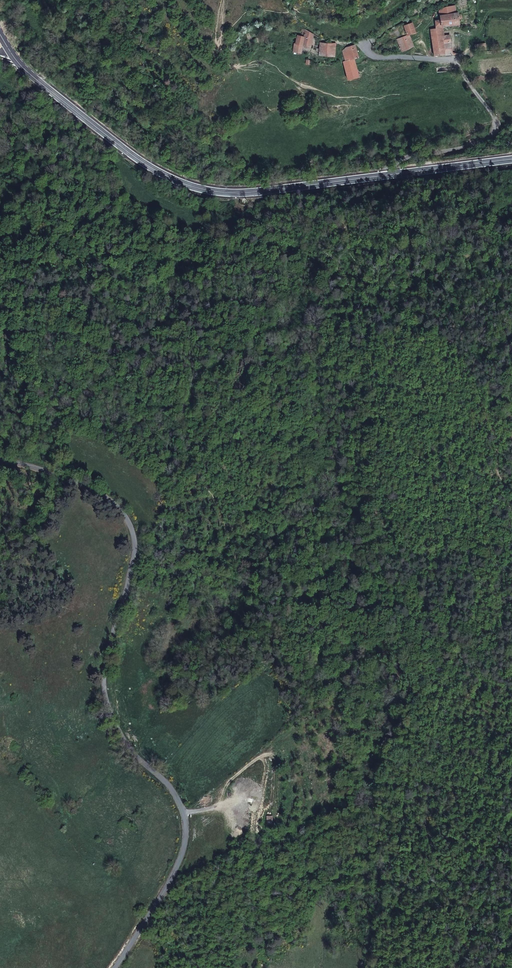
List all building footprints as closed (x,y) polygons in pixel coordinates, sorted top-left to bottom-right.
[(458,11),(441,13),(442,18),(438,18),(439,26),(431,28),(435,55),(452,53),(451,44),(449,35),(444,35),(443,26),(460,22),(460,18),(463,18),(462,13),(459,14),(458,11)] [(298,43),(296,51),(296,53),(306,54),(307,46),(316,47),(318,34),(314,32),(310,29),(309,36),(302,35),(300,44),(298,43)] [(401,39),(405,50),(406,52),(417,48),(412,34),(401,39)] [(336,58),(339,44),(337,42),(324,41),(323,48),(321,48),(320,53),(322,53),(322,56),(336,58)] [(362,55),(360,45),(347,49),(349,58),(347,58),(351,80),(363,77),(358,56),(362,55)]
